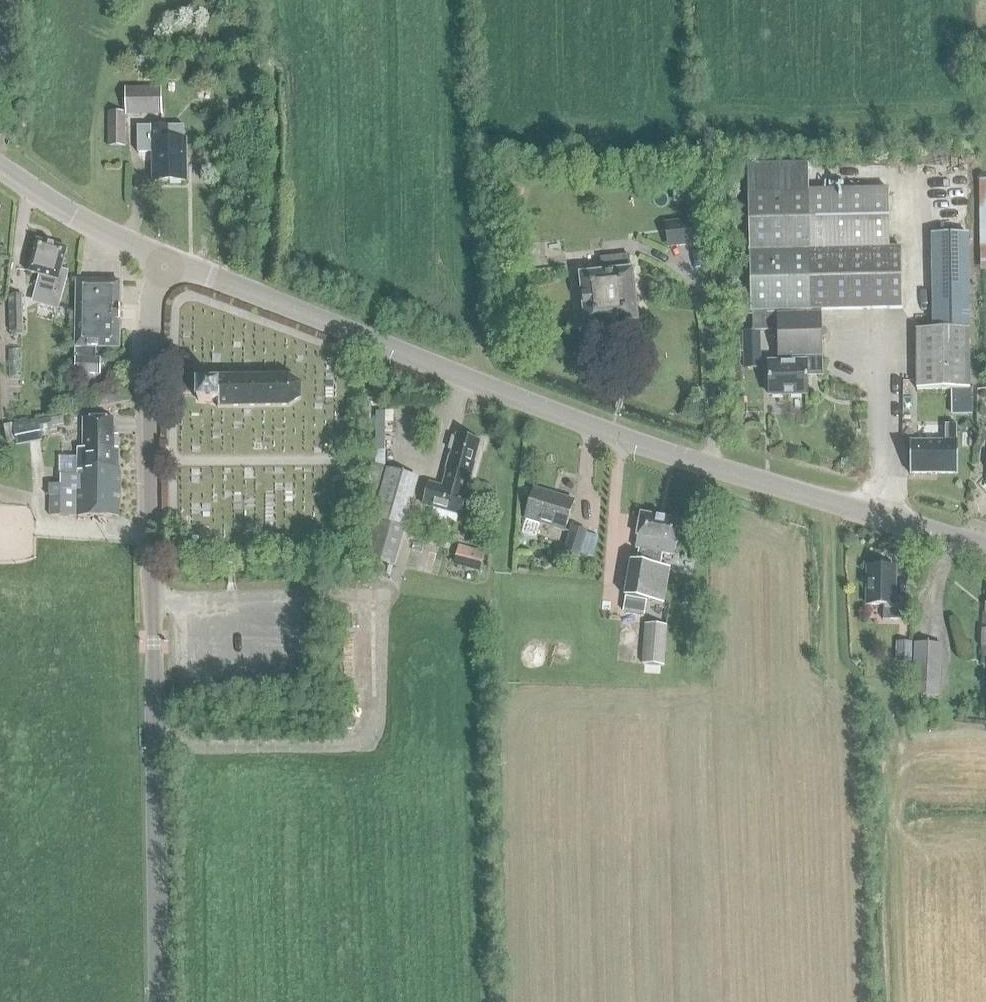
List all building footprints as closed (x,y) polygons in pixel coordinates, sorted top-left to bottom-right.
[(125,88),(125,112),(126,116),(162,115),(162,88),(125,88)] [(108,146),(125,147),(125,112),(108,112),(108,146)] [(139,126),(139,152),(154,152),(154,182),(185,182),(185,139),(184,139),(184,126),(167,126),(167,128),(156,128),(156,126),(139,126)] [(752,311),(752,331),(778,330),(779,365),(768,366),(769,397),(809,396),(807,365),(821,364),(820,341),(824,340),(826,337),(825,333),(823,330),(820,330),(819,309),(904,306),(901,249),(887,250),(884,188),(805,192),(803,166),(743,168),(749,312),(752,311)] [(663,223),(667,249),(706,243),(702,217),(663,223)] [(916,390),(969,389),(966,231),(930,232),(934,330),(914,331),(916,390)] [(40,275),(32,303),(57,310),(68,272),(58,269),(64,249),(33,240),(24,271),(40,275)] [(578,274),(583,330),(636,324),(630,269),(628,269),(627,256),(599,259),(601,272),(578,274)] [(73,374),(98,375),(98,360),(94,360),(95,347),(115,348),(116,324),(118,324),(118,311),(116,311),(116,284),(74,284),(73,374)] [(23,331),(22,296),(9,296),(10,332),(23,331)] [(756,331),(742,331),(743,351),(757,351),(756,331)] [(216,380),(216,385),(195,385),(195,404),(216,404),(216,409),(287,408),(297,400),(297,388),(286,379),(216,380)] [(50,417),(37,420),(40,431),(52,429),(50,417)] [(47,515),(75,515),(115,515),(115,434),(111,434),(111,417),(80,417),(80,447),(75,447),(75,484),(47,484),(47,515)] [(12,425),(16,447),(42,441),(40,431),(37,420),(12,425)] [(950,451),(910,452),(911,484),(959,483),(958,451),(957,434),(949,434),(950,451)] [(419,507),(458,519),(469,479),(468,478),(472,464),(470,463),(476,442),(456,436),(450,457),(447,457),(443,472),(449,474),(444,490),(425,485),(419,507)] [(371,463),(368,509),(374,511),(386,470),(386,467),(371,463)] [(405,527),(419,479),(386,470),(374,511),(371,520),(375,521),(365,559),(394,567),(405,527)] [(524,520),(564,532),(573,502),(533,489),(524,520)] [(635,537),(636,538),(634,550),(638,550),(635,562),(630,561),(623,596),(663,604),(670,569),(660,567),(662,555),(672,557),(675,545),(676,545),(681,521),(639,513),(635,537)] [(562,555),(579,560),(587,531),(571,527),(562,555)] [(458,545),(453,565),(478,573),(484,553),(458,545)] [(878,603),(879,617),(905,617),(905,592),(892,592),(892,566),(863,566),(864,603),(878,603)] [(641,664),(663,666),(666,626),(644,624),(641,664)] [(896,642),(895,663),(911,663),(912,643),(896,642)] [(912,694),(937,696),(940,645),(915,643),(912,694)]
